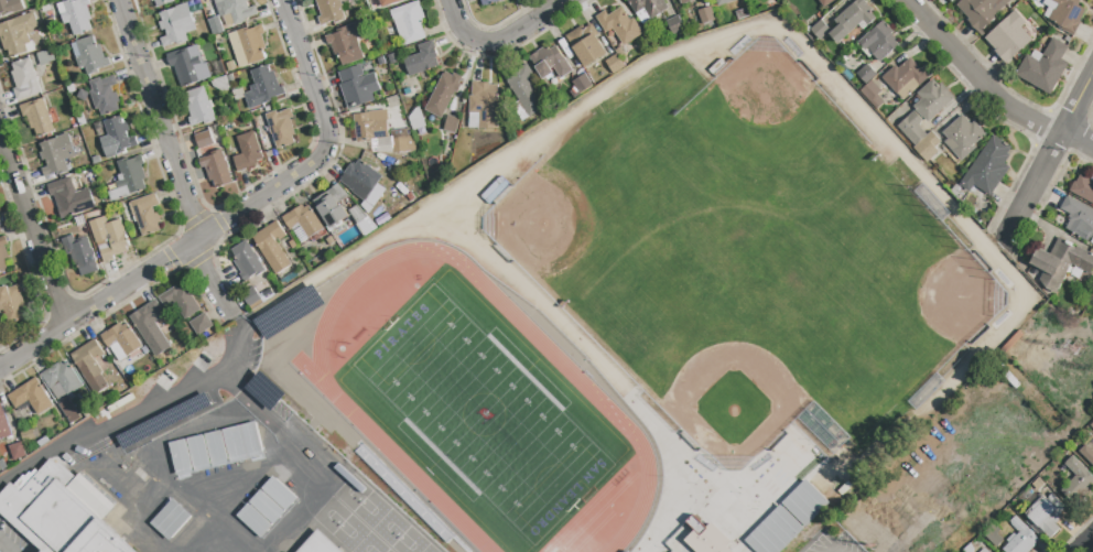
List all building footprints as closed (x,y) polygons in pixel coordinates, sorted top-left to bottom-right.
[(2,14),(0,15),(0,0),(20,0),(23,10),(3,17),(2,14)] [(56,4),(69,0),(73,0),(73,1),(76,0),(88,0),(89,6),(87,6),(91,20),(88,21),(91,31),(74,36),(69,23),(64,24),(61,15),(59,15),(56,4)] [(152,9),(174,2),(173,0),(150,0),(152,9)] [(219,17),(213,0),(249,0),(249,1),(247,2),(249,9),(255,7),(258,15),(245,20),(246,22),(235,25),(230,14),(225,17),(224,15),(219,17)] [(321,17),(315,0),(338,0),(346,20),(335,24),(334,21),(327,23),(328,24),(321,26),(317,18),(321,17)] [(636,14),(627,0),(662,0),(668,9),(650,20),(643,9),(636,14)] [(834,21),(857,0),(862,0),(873,11),(869,13),(875,19),(867,25),(863,21),(848,34),(838,44),(830,34),(838,26),(834,21)] [(956,6),(962,0),(1012,0),(994,17),(995,19),(981,32),(978,30),(976,31),(970,23),(971,21),(956,6)] [(1043,3),(1045,0),(1080,0),(1076,6),(1086,10),(1073,35),(1058,28),(1059,25),(1043,17),(1049,7),(1043,3)] [(394,10),(419,1),(422,11),(424,19),(422,20),(423,23),(421,24),(425,39),(404,45),(402,36),(408,34),(402,18),(398,19),(394,10)] [(163,47),(161,39),(167,36),(164,30),(161,31),(159,23),(162,22),(159,13),(187,3),(196,30),(186,34),(188,41),(177,45),(176,43),(163,47)] [(43,13),(41,8),(50,4),(51,10),(43,13)] [(702,25),(697,11),(711,7),(715,21),(702,25)] [(624,45),(613,29),(606,33),(595,18),(604,12),(607,17),(620,8),(629,21),(632,19),(642,33),(624,45)] [(735,12),(746,9),(748,17),(737,20),(735,12)] [(1006,64),(995,52),(996,51),(985,39),(1015,11),(1027,23),(1021,29),(1032,40),(1006,64)] [(4,52),(0,40),(0,25),(33,13),(37,26),(32,29),(33,33),(28,35),(30,43),(25,45),(28,52),(10,58),(8,51),(4,52)] [(672,35),(665,21),(678,15),(684,30),(672,35)] [(820,41),(810,30),(821,20),(831,31),(820,41)] [(340,66),(338,57),(335,58),(331,44),(327,45),(325,36),(337,33),(336,30),(360,22),(365,36),(357,39),(364,59),(340,66)] [(880,62),(868,48),(866,51),(858,42),(869,32),(870,33),(883,22),(892,33),(891,34),(896,40),(895,41),(898,45),(880,62)] [(586,67),(566,37),(583,26),(585,29),(592,24),(598,34),(595,36),(606,54),(586,67)] [(248,66),(237,32),(248,28),(248,30),(261,25),(264,34),(261,35),(266,48),(262,51),(266,61),(248,66)] [(87,76),(84,67),(79,69),(75,58),(80,56),(75,42),(93,36),(96,46),(99,45),(105,59),(108,57),(111,65),(98,71),(98,73),(87,76)] [(1050,95),(1016,75),(1027,56),(1030,57),(1035,50),(1043,55),(1053,39),(1069,47),(1061,59),(1068,64),(1050,95)] [(410,77),(403,58),(420,54),(418,46),(433,41),(439,57),(435,58),(439,66),(424,72),(410,77)] [(181,88),(173,66),(170,67),(166,56),(197,45),(204,64),(206,63),(212,78),(181,88)] [(561,79),(552,66),(549,69),(551,73),(542,79),(529,58),(544,47),(546,52),(555,46),(572,72),(561,79)] [(41,67),(36,54),(51,50),(54,61),(47,63),(47,64),(41,67)] [(390,65),(387,56),(394,54),(398,63),(390,65)] [(613,75),(605,63),(616,55),(624,67),(613,75)] [(383,56),(386,64),(379,66),(377,58),(383,56)] [(17,101),(13,89),(17,88),(11,73),(14,72),(12,64),(30,58),(34,73),(35,73),(37,79),(36,79),(41,93),(17,101)] [(897,94),(883,78),(895,66),(898,69),(910,59),(920,71),(924,67),(931,75),(919,86),(912,79),(897,94)] [(228,72),(226,64),(234,62),(236,69),(228,72)] [(529,118),(507,84),(515,78),(511,74),(526,64),(534,76),(527,80),(544,107),(529,118)] [(866,84),(856,74),(867,64),(877,74),(866,84)] [(249,110),(244,94),(251,91),(250,86),(255,85),(250,72),(268,65),(270,74),(273,73),(279,87),(282,86),(285,94),(272,98),(272,101),(249,110)] [(348,110),(339,85),(342,85),(337,73),(360,65),(365,76),(375,73),(380,90),(371,94),(375,100),(348,110)] [(441,119),(424,110),(443,73),(452,77),(453,74),(462,78),(457,85),(461,86),(457,93),(454,91),(441,119)] [(574,99),(570,93),(576,88),(572,83),(584,75),(592,87),(574,99)] [(101,117),(98,109),(96,110),(89,93),(93,91),(89,82),(100,78),(101,80),(115,76),(118,85),(111,87),(113,94),(116,93),(119,102),(117,104),(119,110),(101,117)] [(224,93),(213,87),(212,82),(224,77),(228,90),(224,93)] [(928,122),(913,107),(922,99),(918,94),(932,80),(938,86),(941,84),(954,98),(928,122)] [(877,109),(861,91),(872,82),(881,91),(877,96),(884,102),(877,109)] [(469,96),(472,96),(473,83),(488,84),(488,86),(498,86),(497,129),(468,128),(469,96)] [(412,99),(404,98),(402,90),(418,86),(419,90),(412,99)] [(191,127),(188,118),(191,118),(186,104),(190,102),(186,93),(204,87),(208,102),(209,101),(212,108),(210,108),(215,121),(205,125),(204,122),(191,127)] [(85,102),(76,98),(80,89),(89,94),(85,102)] [(389,110),(386,99),(397,96),(400,106),(389,110)] [(37,138),(34,129),(31,130),(26,117),(23,118),(19,107),(43,98),(54,132),(37,138)] [(412,131),(408,118),(414,109),(419,107),(425,127),(412,131)] [(79,127),(75,113),(85,109),(89,123),(79,127)] [(277,150),(272,134),(271,134),(269,128),(270,128),(266,115),(277,111),(277,113),(290,109),(293,118),(290,119),(295,136),(292,137),(294,143),(277,150)] [(356,141),(354,115),(368,113),(368,111),(387,110),(388,120),(387,121),(389,137),(391,137),(391,139),(392,152),(379,153),(377,140),(370,141),(370,140),(356,141)] [(915,145),(898,127),(913,112),(922,121),(918,126),(926,134),(915,145)] [(455,134),(443,131),(447,116),(459,119),(455,134)] [(961,161),(944,142),(948,139),(942,133),(962,116),(971,125),(974,122),(985,134),(974,145),(975,148),(961,161)] [(106,159),(99,139),(108,136),(104,122),(120,117),(123,125),(127,122),(132,138),(134,137),(138,145),(125,150),(126,152),(106,159)] [(199,150),(194,137),(209,131),(214,144),(199,150)] [(238,172),(232,158),(241,154),(236,138),(253,131),(263,159),(257,161),(258,163),(256,164),(256,166),(238,172)] [(927,163),(913,149),(931,132),(941,142),(934,148),(939,152),(927,163)] [(68,134),(76,155),(64,160),(68,172),(57,175),(56,173),(44,177),(41,170),(47,167),(45,161),(42,162),(39,153),(42,152),(40,144),(68,134)] [(960,185),(993,136),(1010,148),(1007,154),(1009,156),(1004,164),(1009,167),(989,196),(974,185),(970,192),(960,185)] [(412,137),(415,145),(415,151),(393,154),(392,152),(391,139),(412,137)] [(216,188),(213,181),(209,182),(204,167),(202,169),(198,160),(212,155),(210,153),(221,150),(226,162),(227,162),(229,169),(228,169),(232,183),(216,188)] [(111,202),(108,193),(118,190),(116,183),(119,182),(118,176),(121,174),(117,162),(127,159),(127,160),(141,155),(144,164),(141,165),(145,180),(143,180),(145,190),(130,195),(130,196),(111,202)] [(365,202),(351,193),(353,192),(349,190),(349,188),(339,181),(351,165),(354,163),(356,165),(359,160),(382,177),(365,202)] [(1080,175),(1092,182),(1092,205),(1069,192),(1074,182),(1075,183),(1080,175)] [(61,219),(53,196),(51,197),(46,185),(71,177),(82,213),(61,219)] [(331,229),(312,202),(338,184),(348,197),(338,204),(340,207),(343,206),(349,217),(331,229)] [(142,237),(131,203),(155,194),(159,205),(152,208),(154,214),(158,213),(161,223),(158,224),(161,231),(142,237)] [(1067,197),(1092,211),(1092,233),(1092,232),(1087,241),(1065,229),(1070,220),(1068,219),(1070,215),(1060,209),(1067,197)] [(309,239),(307,238),(299,245),(282,218),(302,205),(304,208),(309,206),(313,214),(314,214),(324,229),(309,239)] [(366,236),(349,212),(357,206),(377,228),(366,236)] [(104,263),(97,242),(96,242),(89,223),(105,217),(107,224),(121,219),(130,247),(127,247),(128,251),(112,257),(113,260),(104,263)] [(275,275),(260,251),(261,250),(252,237),(277,221),(285,237),(279,241),(278,239),(275,240),(292,266),(275,275)] [(80,277),(77,266),(74,267),(69,253),(66,255),(62,240),(73,236),(74,241),(87,237),(98,271),(80,277)] [(9,270),(0,273),(0,238),(4,237),(7,245),(4,246),(9,260),(6,261),(9,270)] [(1059,237),(1092,255),(1092,268),(1089,275),(1071,266),(1057,292),(1038,282),(1045,270),(1031,263),(1038,251),(1049,257),(1059,237)] [(244,282),(239,274),(241,273),(234,261),(236,260),(235,258),(236,258),(231,250),(246,241),(255,253),(256,253),(259,259),(258,260),(266,271),(256,278),(255,275),(244,282)] [(311,282),(323,303),(264,339),(253,320),(311,282)] [(1,305),(0,306),(0,289),(8,286),(8,288),(21,283),(24,293),(21,294),(26,311),(23,312),(25,318),(8,325),(1,305)] [(185,320),(175,305),(166,311),(159,297),(175,286),(176,288),(178,286),(181,289),(185,285),(201,310),(185,320)] [(249,307),(241,295),(253,288),(260,300),(249,307)] [(147,345),(132,321),(137,317),(136,315),(138,313),(137,312),(155,301),(164,315),(156,321),(155,320),(153,321),(162,335),(147,345)] [(199,337),(190,324),(204,314),(214,328),(199,337)] [(127,357),(117,343),(108,348),(100,336),(108,331),(109,332),(120,324),(122,327),(127,324),(142,347),(127,357)] [(94,394),(78,369),(79,369),(73,359),(75,358),(73,354),(95,339),(105,355),(99,358),(98,356),(94,358),(102,372),(100,375),(108,386),(94,394)] [(57,401),(41,375),(61,362),(62,366),(67,362),(83,387),(67,397),(66,396),(57,401)] [(259,370),(284,394),(268,411),(242,387),(259,370)] [(119,396),(116,390),(122,387),(119,381),(123,379),(130,390),(119,396)] [(37,415),(28,401),(15,409),(7,397),(28,383),(29,385),(31,382),(32,385),(37,381),(53,405),(37,415)] [(203,392),(209,405),(122,450),(116,436),(203,392)] [(71,425),(58,405),(67,399),(80,419),(71,425)] [(12,436),(0,441),(0,404),(1,403),(12,436)] [(169,443),(255,422),(262,456),(177,477),(169,443)] [(22,442),(20,434),(32,430),(35,439),(22,442)] [(48,441),(40,447),(36,442),(46,436),(48,441)] [(12,461),(8,446),(21,442),(25,456),(12,461)] [(1086,444),(1092,451),(1092,467),(1079,452),(1086,444)] [(1073,456),(1092,477),(1092,486),(1073,505),(1060,491),(1075,476),(1064,465),(1073,456)] [(104,521),(137,551),(42,551),(0,515),(0,495),(11,484),(13,486),(22,476),(24,478),(29,474),(30,475),(34,470),(37,474),(51,459),(57,465),(59,463),(76,478),(83,472),(118,505),(104,521)] [(261,539),(237,517),(273,476),(299,499),(261,539)] [(780,504),(804,480),(829,504),(804,528),(780,504)] [(1049,539),(1045,534),(1041,538),(1026,521),(1029,518),(1025,515),(1043,496),(1047,499),(1051,495),(1065,509),(1057,517),(1060,520),(1056,524),(1059,529),(1049,539)] [(191,517),(169,541),(150,524),(172,499),(191,517)] [(803,529),(781,551),(755,551),(744,541),(779,505),(803,529)] [(723,545),(727,541),(708,522),(704,527),(691,513),(684,521),(692,529),(683,539),(696,551),(729,551),(723,545)] [(1035,546),(1029,551),(1005,551),(1003,550),(1020,533),(1009,522),(1015,517),(1038,540),(1034,545),(1035,546)] [(996,548),(983,534),(993,523),(999,530),(996,533),(997,535),(1003,541),(996,548)] [(317,530),(342,551),(297,551),(317,530)]
